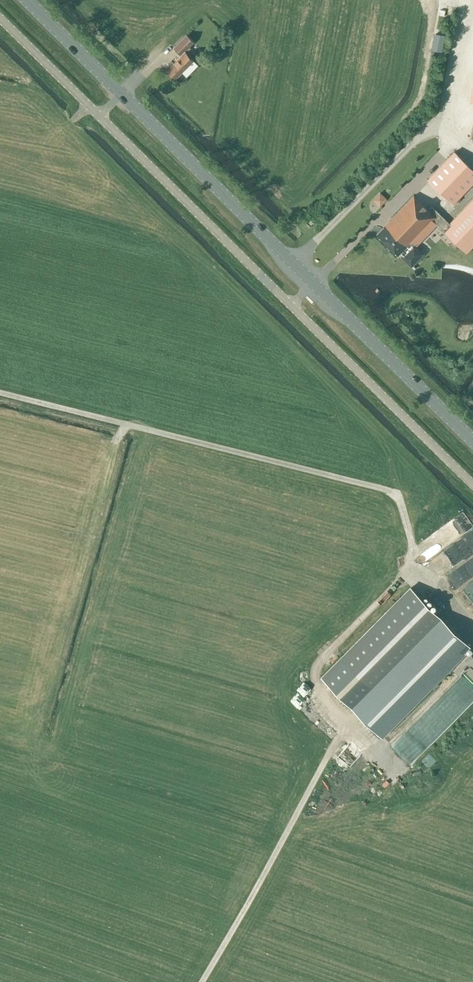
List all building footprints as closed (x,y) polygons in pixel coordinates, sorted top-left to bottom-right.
[(192,42),(186,36),(174,48),(180,54),(192,42)] [(193,60),(185,53),(168,70),(176,77),(181,71),(182,72),(189,66),(188,65),(193,60)] [(454,151),(428,179),(454,204),(472,183),(472,169),(454,151)] [(378,193),(372,200),(379,207),(385,201),(378,193)] [(450,223),(432,206),(428,209),(414,195),(389,220),(390,223),(385,228),(383,227),(377,234),(398,255),(401,252),(404,256),(403,256),(416,268),(412,264),(422,253),(414,245),(413,246),(410,243),(433,220),(467,253),(472,246),(472,199),(450,223)] [(412,543),(420,559),(430,554),(423,563),(448,580),(445,586),(448,591),(449,590),(459,611),(472,604),(472,531),(467,520),(464,518),(412,543)] [(470,646),(411,587),(322,677),(381,736),(470,646)] [(472,667),(472,651),(463,661),(471,669),(472,667)] [(397,724),(409,736),(453,693),(441,681),(397,724)]
